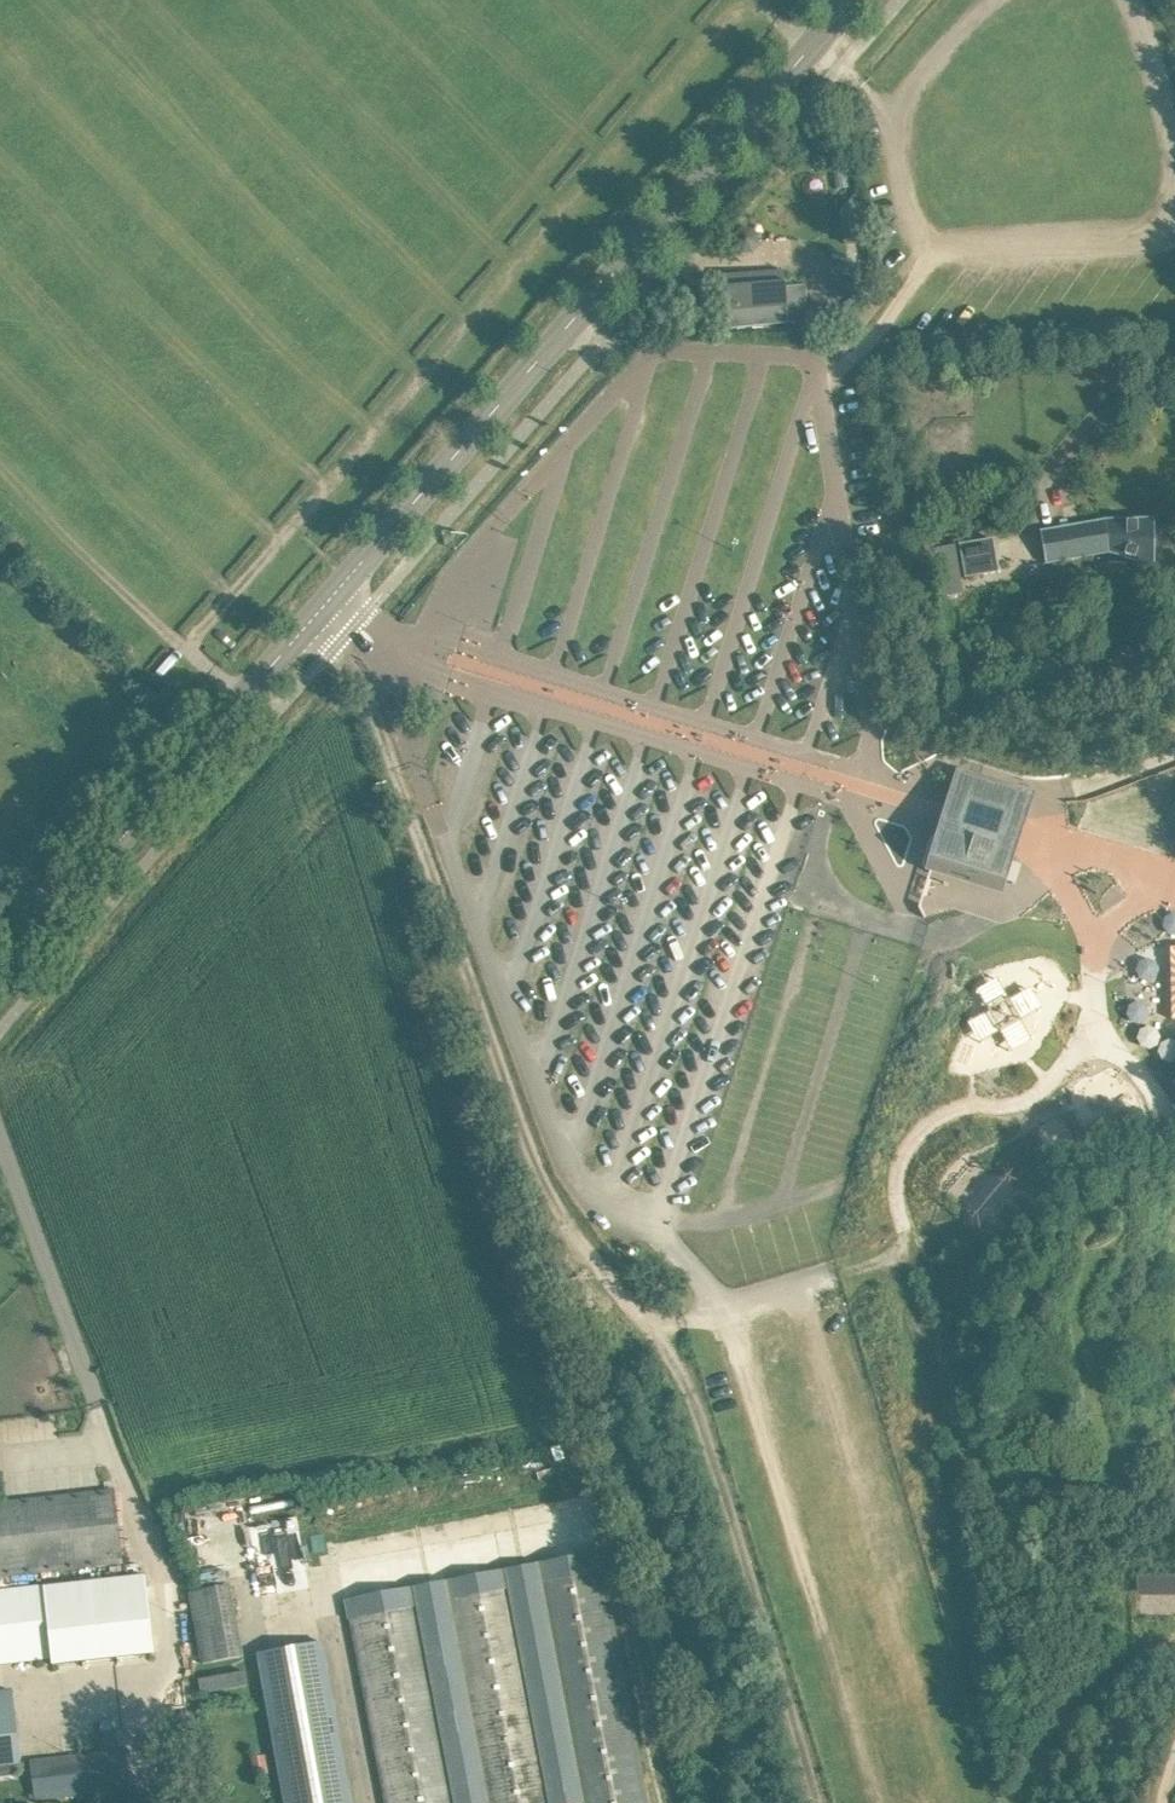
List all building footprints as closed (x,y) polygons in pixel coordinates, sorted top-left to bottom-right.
[(729,327),(808,322),(807,305),(848,302),(845,267),(804,270),(805,285),(786,286),(785,271),(725,276),(729,327)] [(1106,519),(1041,531),(1046,564),(1109,554),(1109,563),(1127,562),(1127,560),(1141,564),(1154,569),(1154,519),(1106,519)] [(965,578),(999,572),(993,539),(960,544),(965,578)] [(942,595),(964,591),(956,544),(934,547),(942,595)] [(942,831),(932,865),(1001,887),(1012,853),(1017,835),(1022,819),(1029,797),(960,775),(953,797),(948,813),(942,831)] [(1038,1009),(1032,988),(1005,996),(1000,978),(977,985),(986,1013),(970,1018),(977,1039),(1003,1031),(1008,1046),(1027,1040),(1020,1015),(1038,1009)] [(1174,1031),(1174,988),(1159,985),(1152,1027),(1174,1031)] [(0,1501),(0,1577),(76,1569),(96,1567),(111,1565),(123,1564),(115,1488),(0,1501)] [(535,1564),(581,1802),(648,1802),(600,1552),(535,1564)] [(444,1581),(486,1802),(581,1802),(535,1564),(444,1581)] [(1140,1571),(1140,1591),(1174,1591),(1174,1571),(1140,1571)] [(51,1660),(51,1665),(154,1654),(145,1573),(55,1582),(0,1588),(0,1665),(51,1660)] [(444,1581),(347,1600),(385,1802),(486,1802),(444,1581)] [(201,1663),(243,1655),(230,1584),(187,1592),(201,1663)] [(262,1653),(288,1802),(350,1802),(322,1642),(262,1653)] [(201,1693),(248,1685),(245,1671),(199,1679),(201,1693)] [(21,1764),(13,1691),(0,1692),(0,1766),(21,1764)] [(126,1750),(31,1760),(35,1799),(130,1789),(126,1750)] [(172,1802),(197,1802),(196,1789),(171,1791),(172,1802)]
